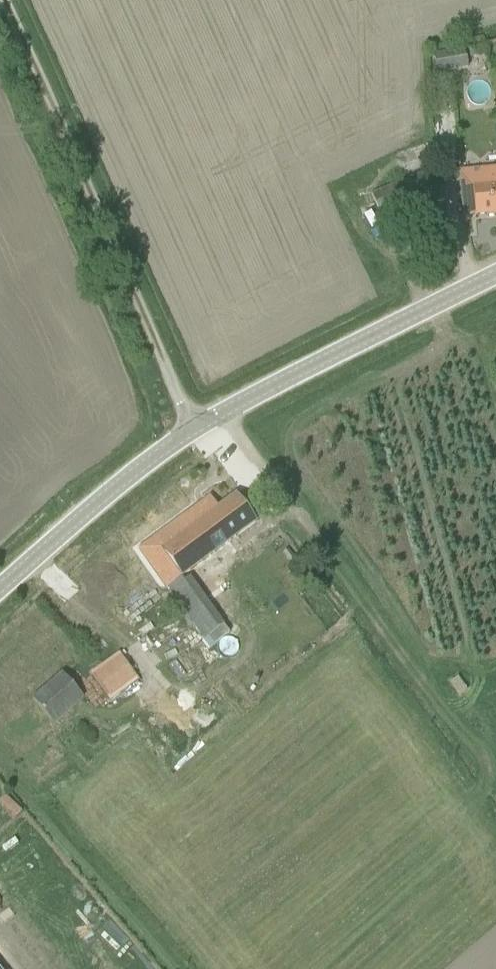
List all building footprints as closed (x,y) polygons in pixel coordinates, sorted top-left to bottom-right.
[(469,68),(464,47),(435,52),(439,74),(469,68)] [(495,215),(495,168),(459,171),(464,218),(495,215)] [(371,195),(386,230),(438,209),(423,173),(371,195)] [(222,626),(184,575),(256,523),(236,496),(218,509),(210,498),(140,549),(167,588),(205,638),(222,626)] [(203,642),(209,650),(229,634),(223,626),(203,642)] [(109,700),(137,679),(120,655),(92,675),(109,700)] [(62,674),(32,700),(53,724),(83,698),(62,674)]
